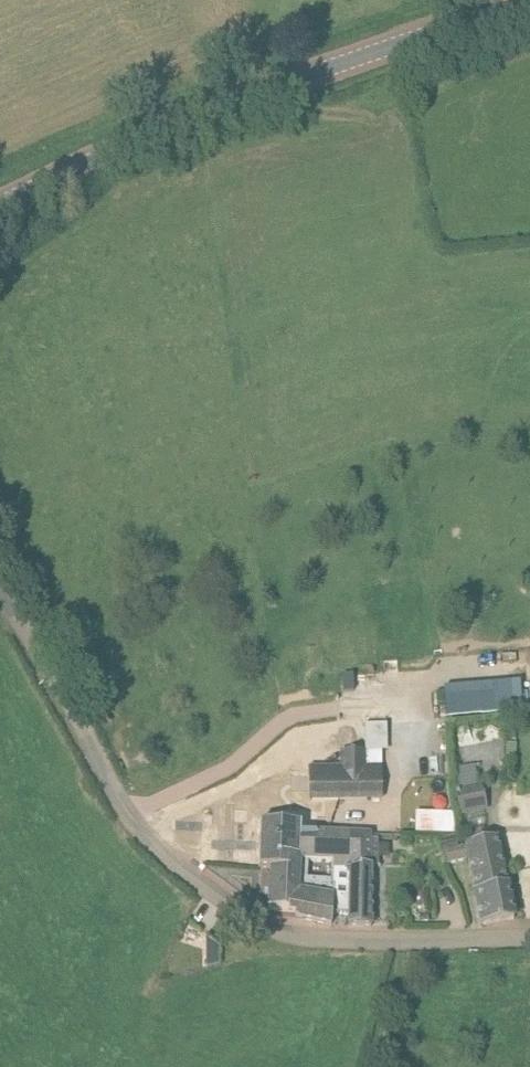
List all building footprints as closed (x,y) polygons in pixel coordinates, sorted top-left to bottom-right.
[(480,715),(520,712),(518,684),(478,688),(480,715)] [(506,741),(515,741),(515,729),(506,729),(506,741)] [(516,742),(505,742),(505,757),(516,757),(516,742)] [(339,752),(340,766),(337,766),(338,801),(366,800),(365,766),(365,751),(339,752)] [(365,766),(366,800),(382,799),(381,765),(365,766)] [(323,801),(338,801),(337,766),(322,766),(323,801)] [(455,791),(460,816),(486,810),(481,786),(455,791)] [(349,923),(372,926),(370,867),(368,835),(300,833),(301,824),(296,824),(261,822),(259,869),(270,869),(268,910),(295,915),(295,918),(332,925),(333,898),(332,885),(351,887),(349,923)] [(476,891),(506,885),(495,837),(466,844),(476,891)] [(447,865),(466,861),(464,849),(445,853),(447,865)] [(483,924),(484,924),(514,919),(506,885),(476,891),(475,891),(482,921),(483,921),(483,924)]
